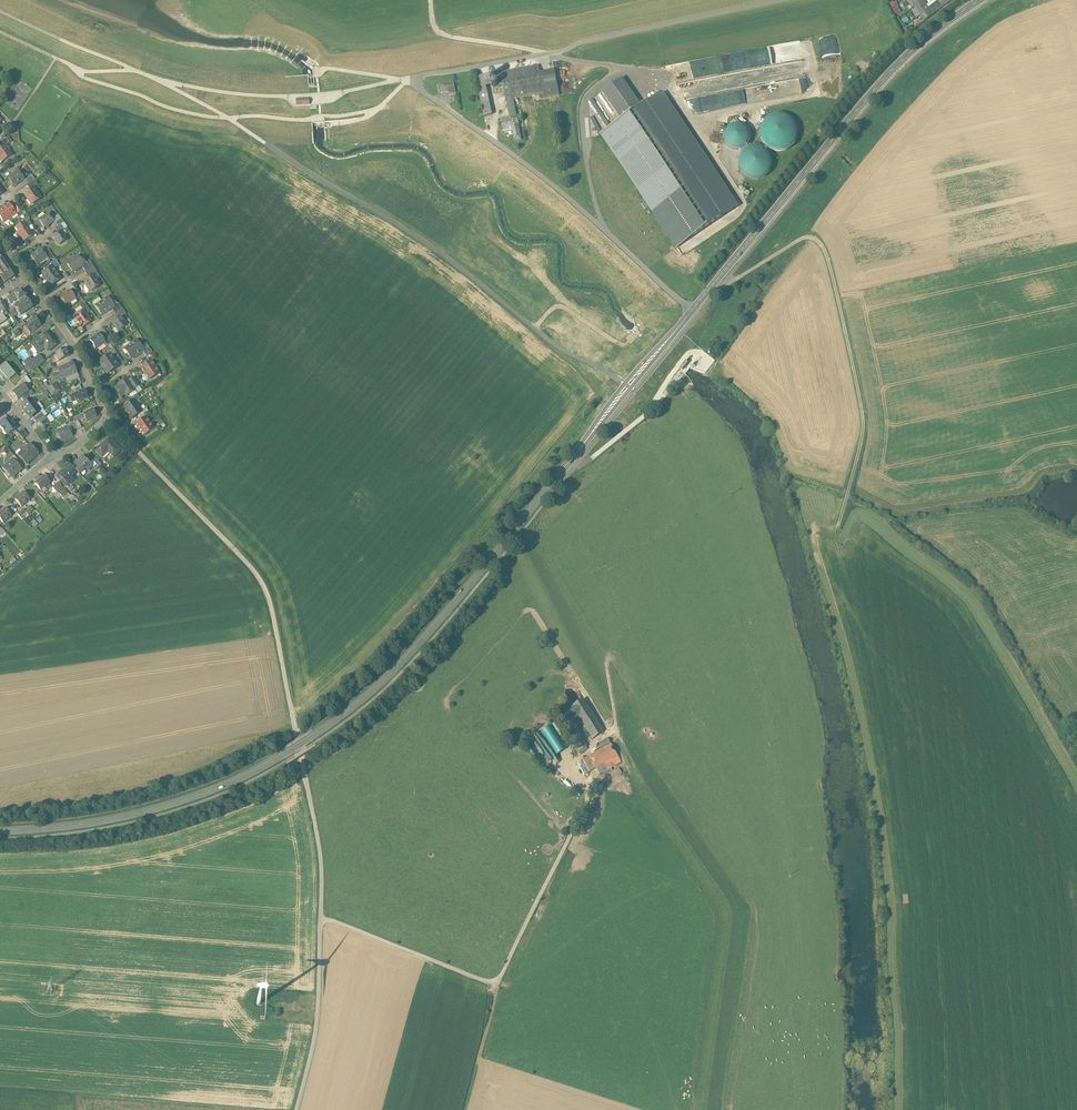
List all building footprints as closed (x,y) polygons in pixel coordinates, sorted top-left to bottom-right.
[(889,3),(894,15),(901,12),(896,0),(889,3)] [(939,2),(929,9),(933,14),(952,0),(937,0),(939,2)] [(929,9),(923,1),(914,8),(924,21),(933,15),(929,9)] [(538,66),(500,74),(506,102),(507,102),(513,100),(544,94),(539,73),(538,66)] [(554,71),(539,73),(544,94),(544,98),(559,95),(554,71)] [(490,76),(476,79),(483,112),(491,110),(487,88),(492,87),(492,85),(490,78),(490,77),(490,76)] [(622,78),(602,91),(622,120),(642,107),(634,95),(635,94),(634,92),(632,93),(622,78)] [(452,84),(437,87),(438,95),(447,93),(448,98),(455,96),(452,84)] [(622,120),(601,134),(676,247),(738,206),(663,93),(642,107),(622,120)] [(517,118),(513,100),(507,102),(508,105),(507,105),(510,119),(500,121),(502,131),(511,129),(515,143),(522,142),(519,127),(517,118)] [(491,110),(483,112),(484,118),(492,117),(491,110)] [(790,145),(792,143),(794,140),(796,138),(796,135),(797,132),(797,130),(797,127),(796,124),(794,121),(793,119),(791,117),(788,115),(786,114),(783,113),(780,113),(778,113),(775,113),(772,114),(769,115),(767,117),(765,119),(763,121),(762,124),(761,126),(761,129),(761,132),(761,135),(762,138),(763,140),(765,142),(767,144),(769,146),(772,147),(774,148),(777,149),(780,149),(783,148),(786,148),(788,146),(790,145)] [(602,119),(605,127),(612,124),(608,116),(602,119)] [(745,144),(747,142),(748,140),(749,138),(750,136),(750,133),(749,131),(748,129),(747,127),(745,125),(743,124),(741,123),(739,123),(737,123),(734,123),(732,124),(730,126),(729,127),(727,129),(726,131),(726,134),(726,136),(726,138),(727,140),(729,142),(730,144),(732,145),(734,146),(737,146),(739,146),(741,146),(743,145),(745,144)] [(0,142),(0,145),(2,148),(5,146),(10,143),(6,138),(0,142)] [(767,172),(769,170),(770,168),(771,165),(772,163),(772,160),(771,157),(770,155),(769,152),(768,150),(765,149),(763,147),(761,146),(758,145),(755,145),(753,146),(750,146),(748,148),(745,149),(744,151),(742,153),(741,156),(740,158),(740,161),(740,164),(741,166),(742,169),(743,171),(745,173),(747,175),(750,176),(752,177),(755,177),(758,177),(760,176),(763,175),(765,174),(767,172)] [(0,149),(0,158),(2,162),(12,156),(5,146),(2,148),(0,149)] [(18,171),(8,178),(14,186),(24,179),(18,171)] [(24,181),(26,185),(35,180),(32,176),(24,181)] [(28,188),(32,186),(37,183),(35,180),(26,185),(28,188)] [(742,189),(750,194),(753,190),(746,184),(742,189)] [(28,188),(23,192),(31,205),(41,199),(32,186),(28,188)] [(4,223),(8,221),(12,221),(13,218),(17,215),(10,203),(1,209),(0,209),(0,217),(4,223)] [(18,205),(14,208),(18,214),(22,211),(18,205)] [(54,221),(48,214),(39,220),(44,227),(46,228),(48,227),(48,225),(54,221)] [(25,222),(28,227),(32,225),(27,217),(22,220),(24,222),(25,222)] [(16,233),(20,238),(21,237),(24,242),(34,235),(28,227),(25,222),(24,222),(15,228),(18,232),(16,233)] [(61,225),(58,227),(55,229),(58,233),(61,231),(61,232),(64,229),(61,225)] [(58,233),(53,237),(56,241),(56,242),(57,244),(58,244),(59,245),(67,240),(61,232),(61,231),(58,233)] [(42,249),(31,256),(36,264),(47,257),(44,252),(42,249)] [(54,257),(48,249),(44,252),(47,257),(49,261),(54,257)] [(78,256),(68,263),(68,265),(69,267),(71,267),(74,272),(82,267),(84,265),(78,256)] [(1,258),(0,258),(0,266),(9,280),(14,276),(1,258)] [(90,261),(84,265),(82,267),(85,271),(93,266),(90,261)] [(0,266),(0,276),(4,283),(9,280),(0,266)] [(52,266),(42,273),(46,280),(56,273),(54,269),(52,266)] [(93,266),(85,271),(84,272),(88,277),(92,275),(93,275),(97,272),(93,266)] [(56,273),(46,280),(51,286),(61,279),(56,273)] [(88,277),(86,279),(84,279),(84,282),(85,282),(92,291),(94,290),(95,290),(98,288),(98,287),(100,286),(93,275),(92,275),(88,277)] [(22,289),(16,294),(15,293),(10,296),(14,301),(17,299),(19,301),(25,297),(26,296),(22,289)] [(81,297),(75,289),(71,292),(75,299),(76,300),(81,297)] [(70,291),(61,297),(61,298),(61,299),(62,301),(63,301),(66,305),(75,299),(71,292),(70,291)] [(25,297),(19,301),(20,304),(15,308),(21,316),(32,308),(25,297)] [(114,306),(108,297),(102,302),(108,311),(111,309),(114,307),(114,306)] [(102,302),(95,306),(101,315),(108,311),(102,302)] [(91,311),(85,303),(80,306),(83,311),(86,314),(91,311)] [(119,303),(114,306),(114,307),(111,309),(115,314),(116,313),(123,309),(119,303)] [(123,309),(116,313),(119,318),(121,317),(126,314),(123,309)] [(86,314),(83,311),(74,317),(82,328),(91,322),(86,314)] [(119,318),(112,323),(118,332),(121,331),(123,330),(123,328),(127,326),(121,317),(119,318)] [(35,318),(26,325),(28,329),(27,330),(30,334),(33,332),(33,333),(37,329),(41,326),(35,318)] [(46,332),(31,344),(38,353),(44,348),(47,352),(56,345),(46,332)] [(99,334),(90,340),(93,345),(93,346),(94,348),(96,349),(105,343),(102,337),(99,334)] [(111,343),(105,335),(102,337),(105,343),(107,346),(111,343)] [(137,341),(130,345),(137,355),(143,352),(143,351),(137,341)] [(130,345),(124,349),(131,359),(137,355),(130,345)] [(148,347),(143,351),(143,352),(146,356),(152,352),(148,347)] [(22,348),(17,352),(24,360),(29,356),(22,348)] [(65,348),(59,352),(60,353),(56,355),(59,361),(69,356),(65,348)] [(112,348),(107,351),(110,354),(112,357),(117,354),(112,348)] [(110,354),(100,361),(104,367),(114,360),(112,357),(110,354)] [(33,360),(32,361),(37,367),(43,362),(38,355),(33,360)] [(30,356),(24,362),(26,365),(32,361),(33,360),(30,356)] [(148,359),(140,364),(143,367),(150,362),(148,359)] [(114,360),(104,367),(108,373),(118,366),(114,360)] [(32,361),(26,365),(32,371),(37,367),(32,361)] [(143,367),(141,368),(145,374),(155,367),(151,361),(150,362),(143,367)] [(687,363),(684,361),(679,368),(682,370),(687,363)] [(0,367),(0,376),(6,383),(9,381),(14,387),(17,384),(21,380),(16,375),(17,374),(13,370),(12,371),(5,363),(0,367)] [(72,363),(58,369),(60,373),(62,379),(77,373),(72,363)] [(155,367),(145,374),(149,380),(159,373),(155,367)] [(60,373),(53,376),(56,382),(62,379),(60,373)] [(28,384),(24,378),(21,380),(17,384),(19,387),(23,384),(25,387),(28,384)] [(133,378),(128,380),(134,389),(138,386),(133,378)] [(122,384),(115,389),(116,390),(115,390),(115,392),(118,395),(119,396),(119,395),(120,397),(128,392),(129,394),(134,391),(126,379),(121,382),(122,384)] [(54,383),(47,387),(52,395),(60,391),(54,383)] [(19,387),(12,392),(18,400),(21,398),(29,392),(25,387),(23,384),(19,387)] [(80,385),(74,390),(75,394),(82,391),(80,385)] [(75,394),(69,397),(72,403),(78,400),(79,402),(88,398),(84,390),(75,394)] [(29,392),(21,398),(23,401),(31,395),(29,392)] [(136,394),(128,400),(130,403),(135,400),(139,397),(136,394)] [(32,399),(22,406),(26,412),(36,404),(32,399)] [(130,403),(124,407),(125,409),(124,410),(126,414),(138,406),(137,404),(138,404),(135,400),(130,403)] [(36,404),(26,412),(30,418),(40,410),(36,404)] [(138,406),(126,414),(129,417),(130,417),(131,419),(138,414),(143,411),(142,411),(140,407),(139,408),(138,406)] [(143,411),(138,414),(140,417),(145,414),(148,412),(146,408),(142,411),(143,411)] [(93,409),(83,414),(85,418),(87,422),(97,417),(93,409)] [(42,413),(33,419),(36,423),(45,417),(42,413)] [(0,421),(0,425),(8,419),(6,416),(0,421)] [(142,420),(135,425),(139,431),(151,423),(150,421),(149,422),(146,417),(142,420)] [(8,419),(0,425),(7,435),(16,428),(14,424),(15,424),(11,418),(8,419)] [(74,421),(69,424),(72,431),(77,428),(75,422),(74,421)] [(151,423),(139,431),(143,436),(150,432),(154,429),(151,425),(152,425),(151,423)] [(63,429),(57,433),(57,435),(58,437),(59,437),(62,442),(72,436),(67,427),(64,429),(63,429)] [(23,429),(18,433),(23,439),(27,435),(23,429)] [(109,438),(95,451),(101,458),(110,450),(115,455),(120,451),(109,438)] [(18,455),(27,465),(38,454),(33,448),(33,447),(30,444),(18,455)] [(87,455),(84,458),(90,464),(93,461),(92,461),(87,455)] [(84,458),(82,457),(72,467),(79,474),(82,477),(92,466),(90,464),(84,458)] [(101,463),(95,458),(92,461),(93,461),(98,466),(101,463)] [(17,464),(13,460),(7,465),(6,464),(3,467),(4,468),(7,471),(11,476),(12,478),(22,469),(17,464)] [(59,475),(62,479),(69,485),(79,474),(72,467),(69,465),(59,475)] [(59,475),(57,473),(54,476),(60,482),(62,479),(59,475)] [(44,476),(35,484),(41,491),(50,482),(44,476)] [(58,482),(52,488),(57,493),(63,487),(58,482)] [(64,488),(60,493),(64,498),(69,494),(64,488)] [(23,492),(15,500),(21,507),(29,499),(23,492)] [(0,513),(0,520),(3,523),(11,516),(5,509),(0,513)] [(32,523),(35,527),(43,520),(40,516),(32,523)] [(625,675),(628,673),(619,658),(616,660),(625,675)] [(604,732),(583,699),(572,707),(579,717),(593,739),(604,732)] [(572,707),(565,712),(558,717),(573,736),(580,730),(572,721),(579,717),(572,707)] [(580,730),(573,736),(572,737),(578,748),(579,751),(587,747),(580,730)] [(621,762),(608,739),(597,745),(600,750),(590,756),(597,768),(600,774),(621,762)] [(590,756),(579,762),(585,775),(597,768),(590,756)] [(568,854),(565,861),(570,863),(573,856),(568,854)]
